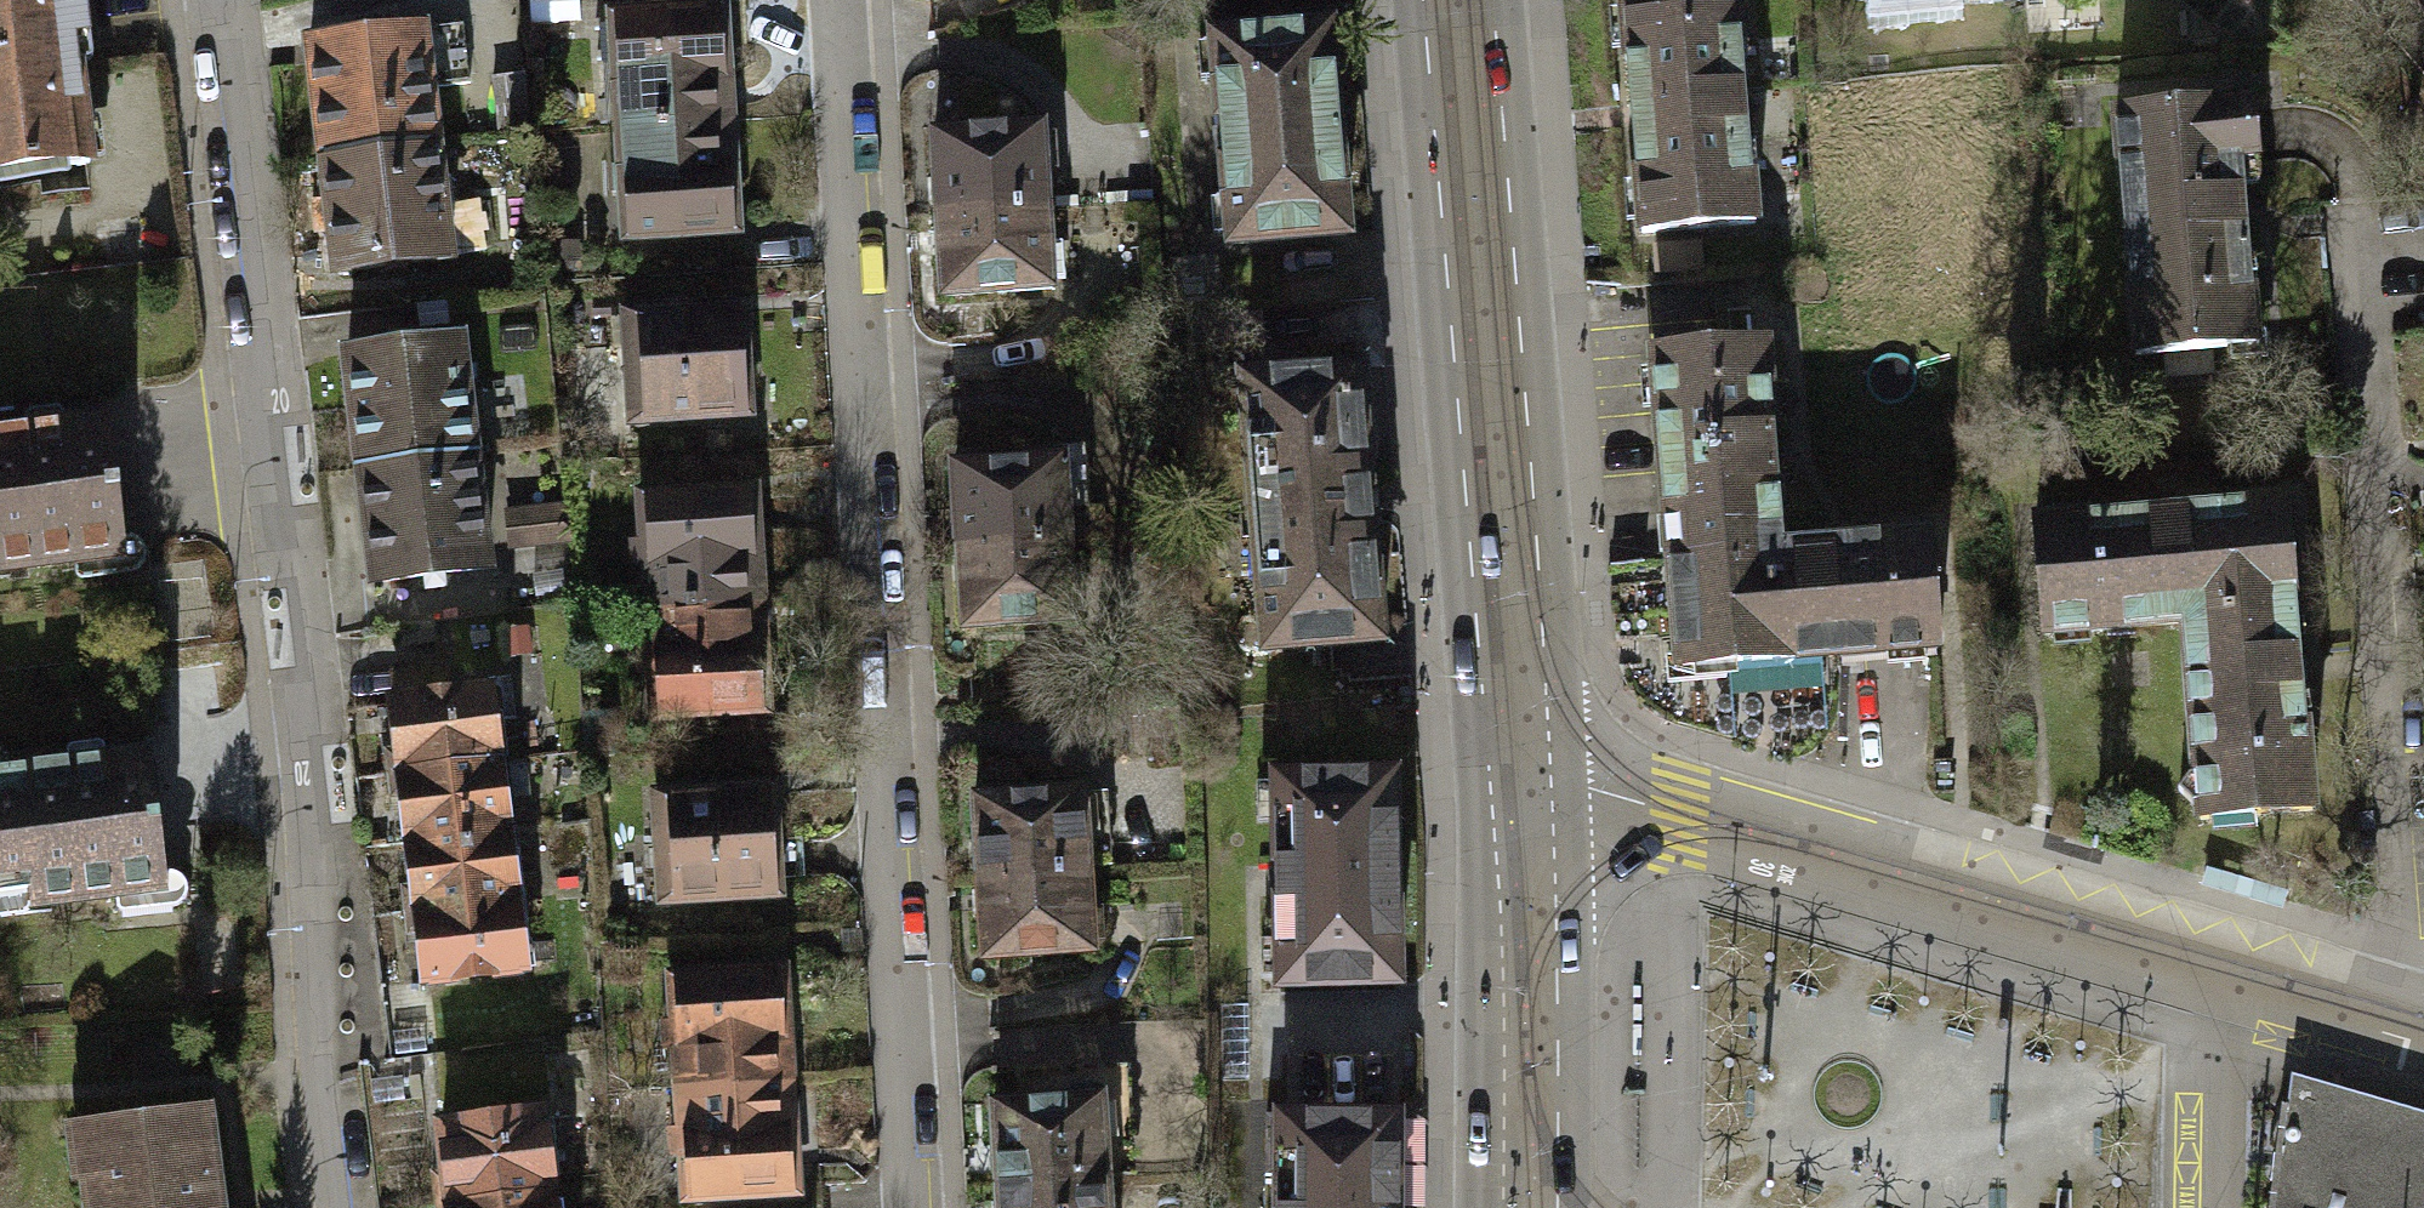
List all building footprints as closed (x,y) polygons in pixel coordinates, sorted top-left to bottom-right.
[(88,164),(70,0),(0,0),(0,173),(88,164)] [(521,19),(575,16),(574,0),(520,0),(521,19)] [(1629,115),(1638,230),(1750,221),(1733,0),(1621,0),(1629,115)] [(609,19),(617,125),(722,117),(714,11),(609,19)] [(463,24),(425,28),(431,87),(470,83),(463,24)] [(1326,26),(1213,35),(1228,240),(1341,232),(1326,26)] [(312,40),(324,154),(438,141),(431,87),(425,28),(312,40)] [(520,70),(496,73),(502,130),(526,127),(520,70)] [(2105,116),(2127,354),(2246,343),(2234,206),(2230,163),(2250,161),(2244,104),(2105,116)] [(730,224),(722,117),(617,125),(625,232),(730,224)] [(932,131),(939,217),(1043,209),(1037,125),(932,131)] [(451,258),(438,141),(324,154),(337,271),(451,258)] [(1046,288),(1043,209),(939,217),(941,294),(1046,288)] [(733,306),(623,314),(630,413),(740,405),(733,306)] [(349,353),(360,468),(472,457),(460,342),(349,353)] [(1294,376),(1237,381),(1260,648),(1376,638),(1351,342),(1291,347),(1294,376)] [(1646,354),(1668,566),(1739,559),(1736,525),(1777,521),(1770,454),(1759,342),(1646,354)] [(0,432),(0,565),(78,557),(79,566),(127,560),(117,469),(111,419),(0,432)] [(483,568),(472,457),(360,468),(372,579),(483,568)] [(951,472),(956,545),(1062,539),(1057,460),(951,472)] [(644,497),(649,605),(752,600),(748,514),(747,492),(644,497)] [(2037,631),(2180,620),(2207,618),(2203,569),(2288,562),(2283,503),(2109,517),(2028,523),(2037,631)] [(564,510),(508,513),(510,544),(565,541),(564,510)] [(1780,547),(1777,521),(1736,525),(1739,559),(1668,566),(1678,668),(1768,659),(1877,647),(1934,642),(1923,532),(1780,547)] [(1069,614),(1062,539),(956,545),(960,625),(1069,614)] [(2308,809),(2288,562),(2203,569),(2207,618),(2180,620),(2191,767),(2174,791),(2203,816),(2308,809)] [(757,708),(752,600),(649,605),(654,712),(757,708)] [(392,697),(402,772),(496,760),(486,685),(392,697)] [(0,769),(0,904),(115,890),(116,899),(168,893),(153,765),(151,751),(0,769)] [(505,831),(496,760),(402,772),(411,843),(505,831)] [(1384,778),(1273,781),(1279,983),(1389,981),(1384,778)] [(765,791),(653,796),(658,894),(770,889),(769,878),(798,876),(797,856),(796,841),(768,843),(765,791)] [(972,797),(976,879),(1082,874),(1078,791),(972,797)] [(523,968),(505,831),(411,843),(429,980),(523,968)] [(1086,954),(1082,874),(976,879),(980,959),(1086,954)] [(676,978),(680,1085),(780,1081),(776,974),(676,978)] [(1022,1069),(1021,1102),(1100,1098),(1104,1175),(1133,1177),(1126,1063),(1022,1069)] [(783,1157),(780,1081),(680,1085),(684,1190),(785,1186),(783,1157)] [(990,1103),(994,1181),(1104,1175),(1100,1098),(1021,1102),(990,1103)] [(2412,1150),(2404,1148),(2405,1145),(2270,1107),(2255,1207),(2423,1207),(2423,1154),(2412,1150)] [(81,1207),(202,1207),(189,1110),(70,1125),(81,1207)] [(1383,1116),(1338,1115),(1294,1115),(1265,1114),(1264,1173),(1278,1173),(1277,1207),(1391,1207),(1393,1116),(1383,1116)] [(443,1138),(452,1203),(551,1190),(541,1115),(442,1128),(443,1138)] [(1104,1175),(994,1181),(996,1207),(1106,1207),(1104,1175)] [(551,1190),(452,1203),(453,1207),(553,1207),(551,1190)]
